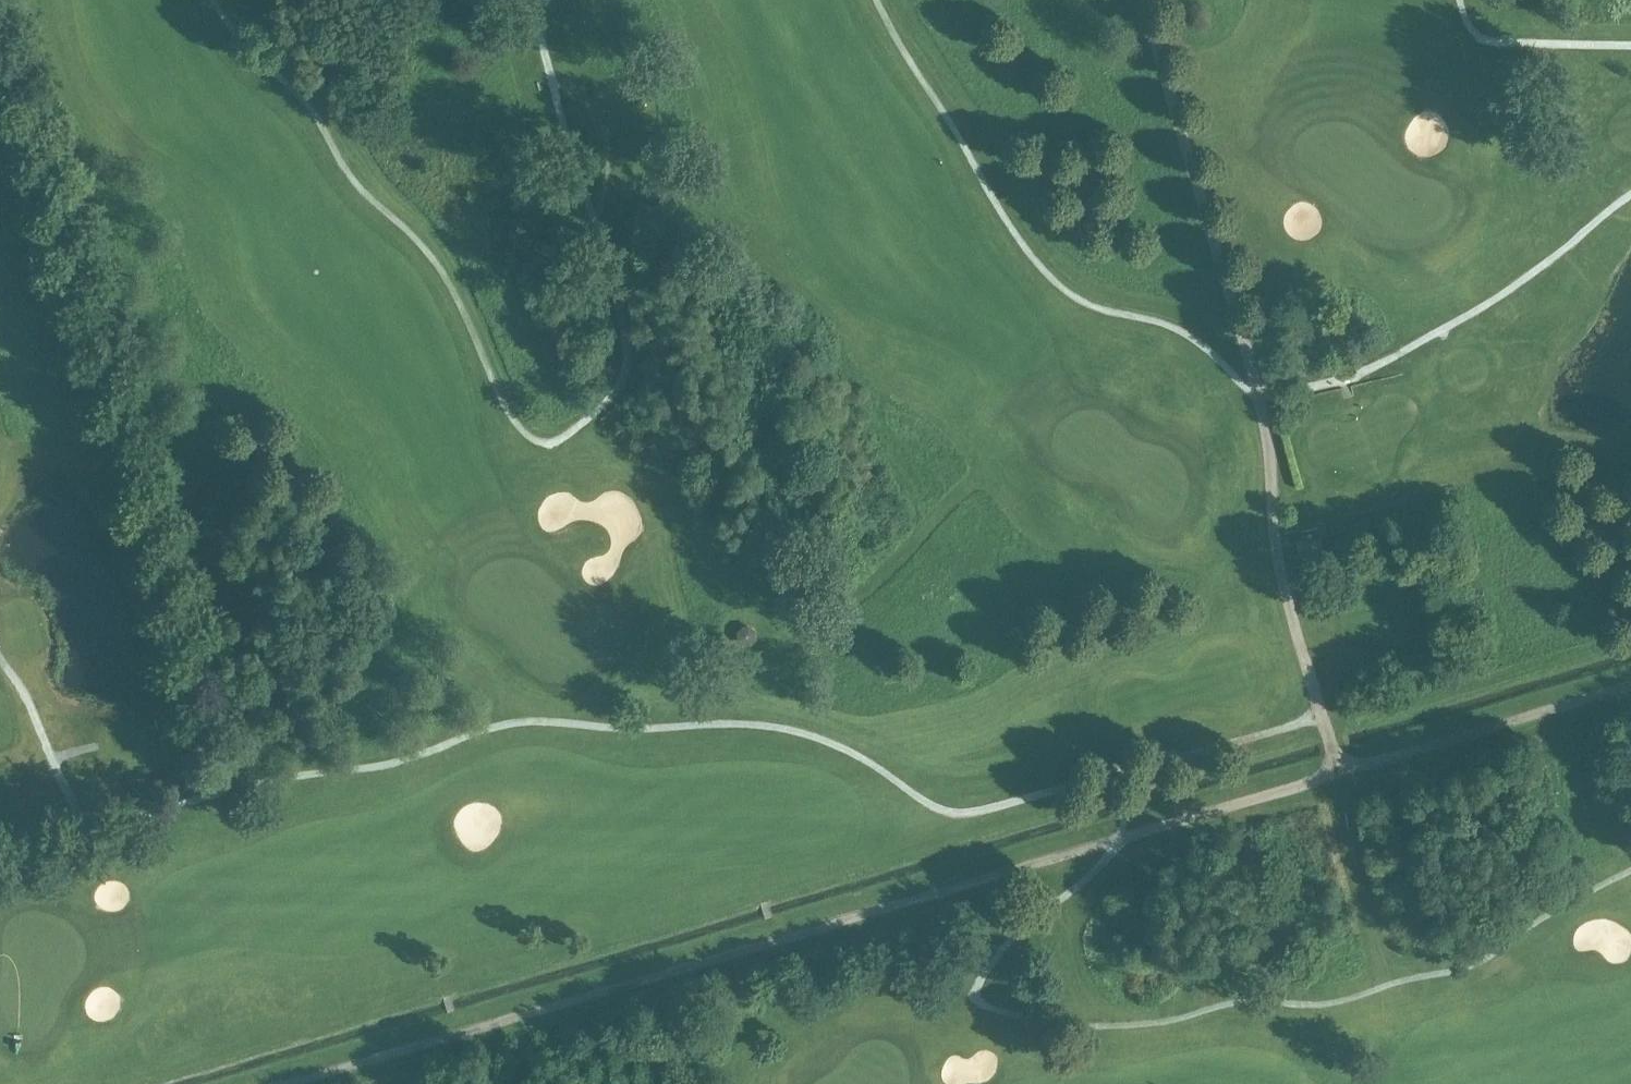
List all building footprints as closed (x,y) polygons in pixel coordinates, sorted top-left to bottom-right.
[(1283,215),(1301,233),(1320,214),(1302,196),(1283,215)] [(97,1021),(118,1011),(106,985),(85,996),(97,1021)]
